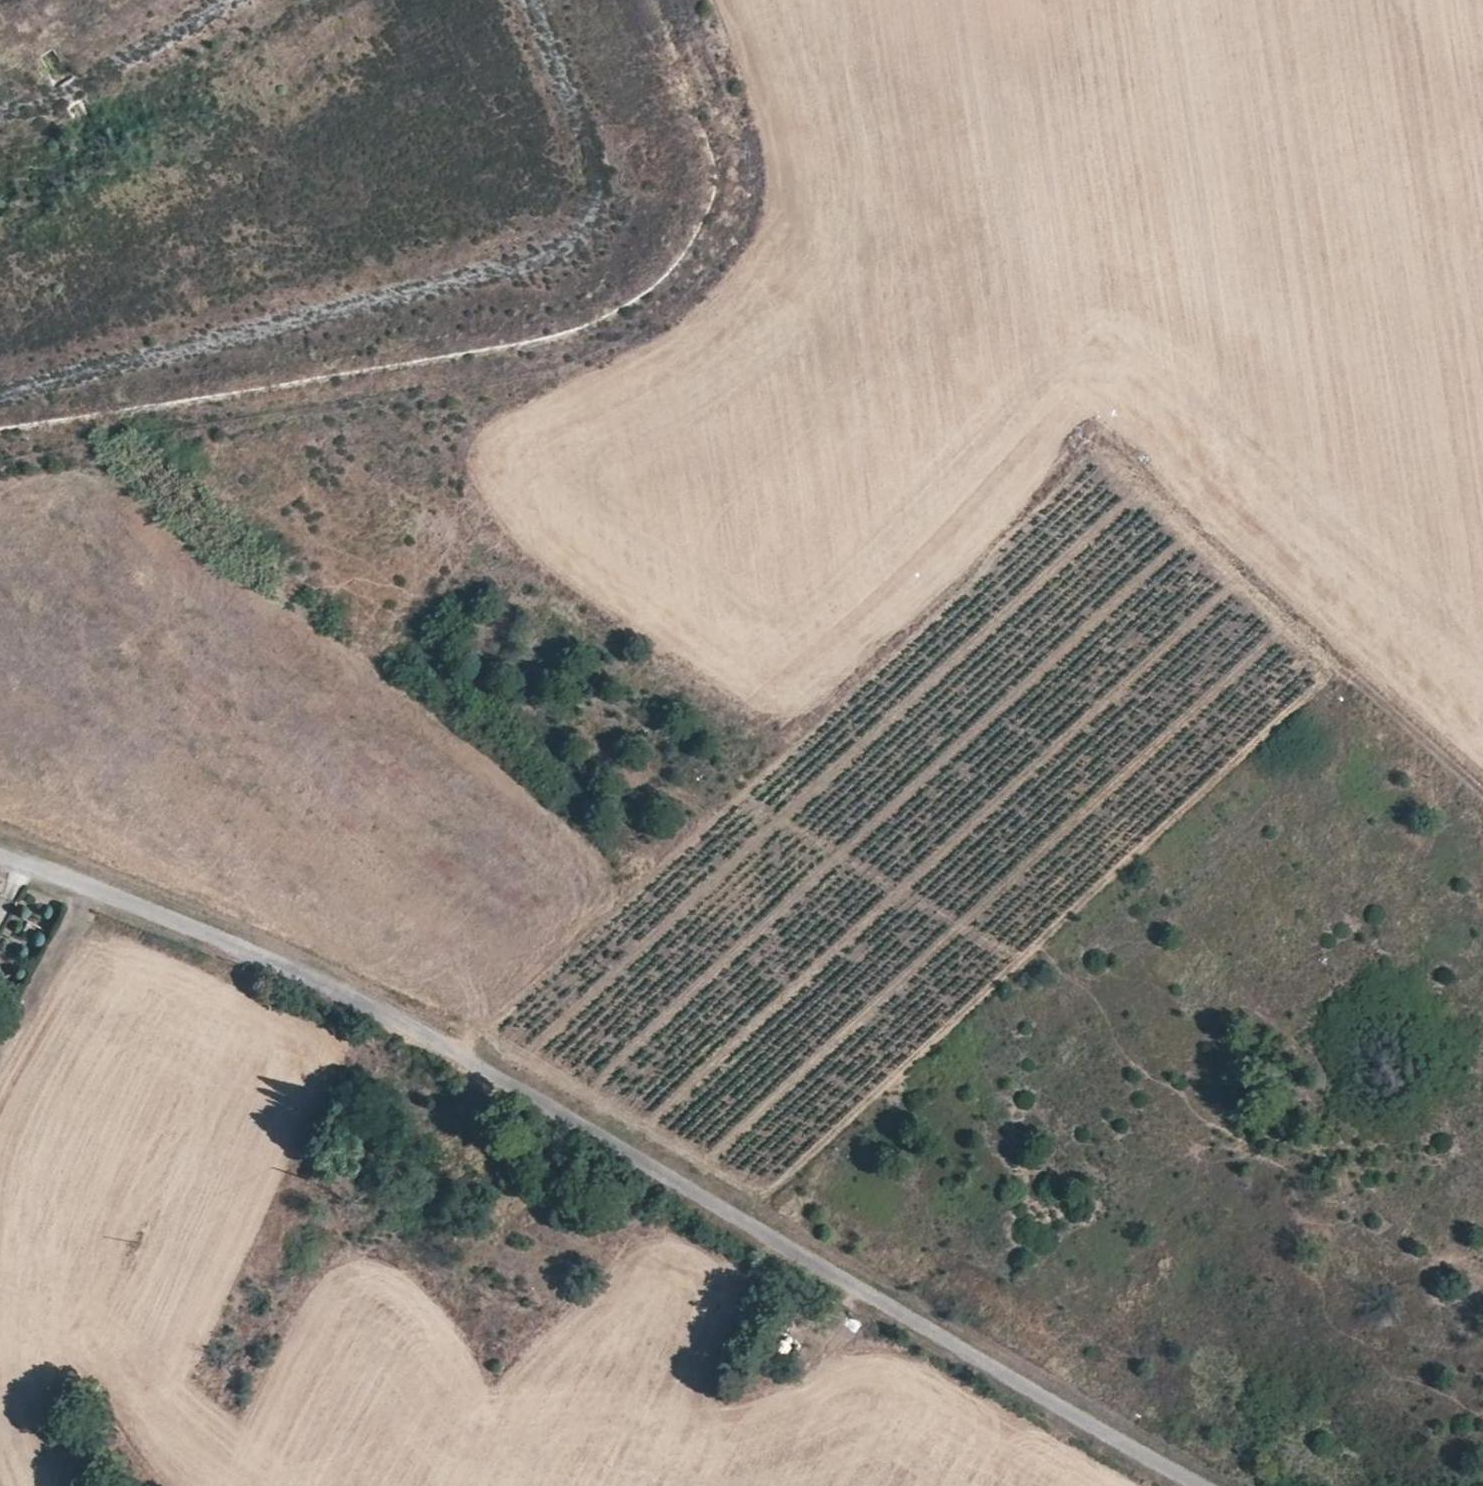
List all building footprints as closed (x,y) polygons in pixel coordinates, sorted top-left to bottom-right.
[(434,1076),(427,1088),(438,1094),(444,1082),(434,1076)] [(368,1156),(361,1167),(371,1173),(378,1162),(368,1156)]
